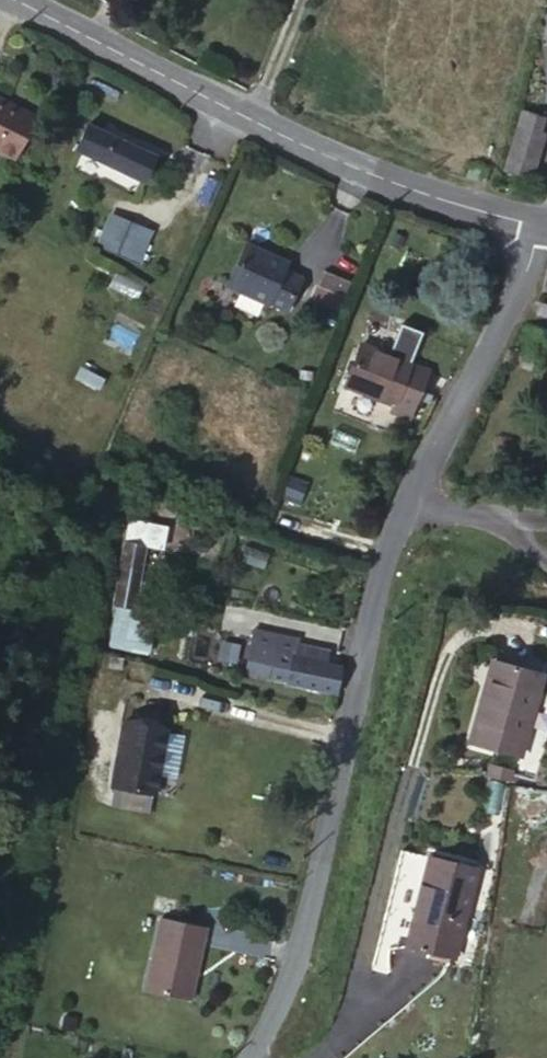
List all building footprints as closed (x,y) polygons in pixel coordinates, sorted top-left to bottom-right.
[(0,115),(0,140),(10,120),(0,115)] [(45,165),(69,176),(84,148),(60,136),(45,165)] [(487,146),(478,179),(509,186),(518,152),(487,146)] [(84,148),(69,176),(118,199),(131,171),(84,148)] [(97,245),(140,263),(154,229),(111,211),(97,245)] [(291,280),(231,249),(206,294),(266,326),(291,280)] [(317,284),(344,294),(349,281),(322,271),(317,284)] [(537,278),(531,309),(546,310),(546,279),(537,278)] [(371,424),(386,382),(338,363),(322,406),(371,424)] [(109,590),(131,595),(137,562),(115,555),(109,590)] [(126,623),(131,595),(109,590),(103,619),(126,623)] [(151,650),(151,625),(124,624),(123,650),(151,650)] [(474,658),(445,741),(494,758),(522,675),(474,658)] [(315,719),(322,693),(307,689),(311,677),(277,667),(273,680),(233,669),(226,693),(315,719)] [(150,743),(109,733),(95,801),(137,811),(150,743)] [(352,955),(395,964),(416,872),(371,863),(352,955)] [(416,872),(395,964),(440,973),(461,882),(416,872)] [(151,939),(132,1007),(177,1019),(197,952),(151,939)]
